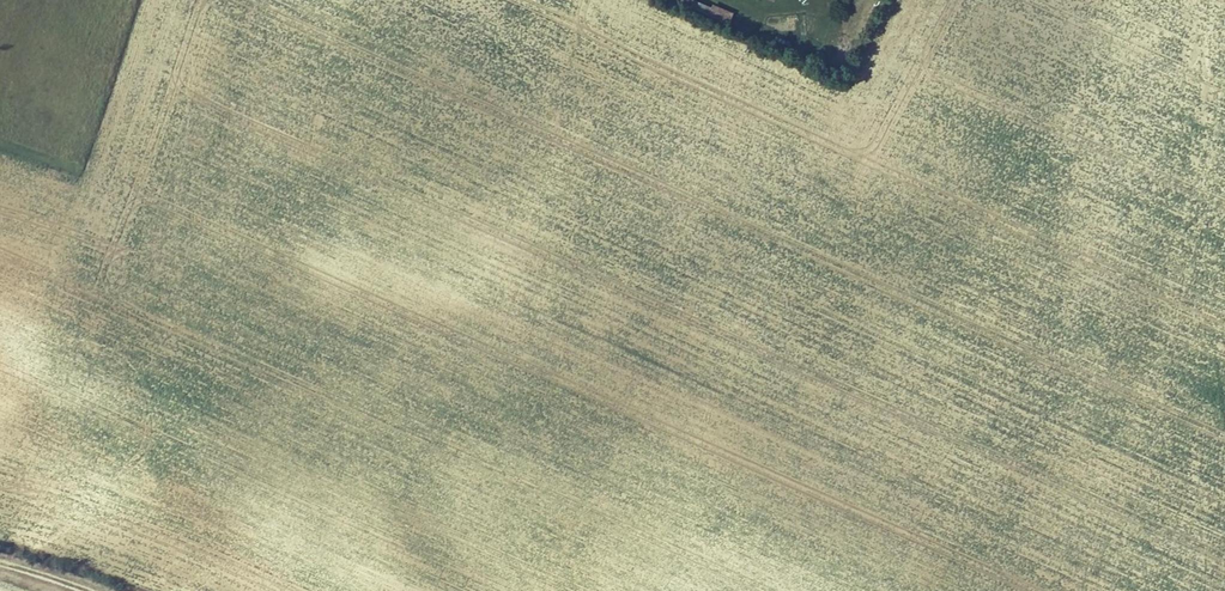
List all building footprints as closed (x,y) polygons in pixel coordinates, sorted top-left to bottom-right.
[(683,12),(687,0),(654,0),(683,12)]
